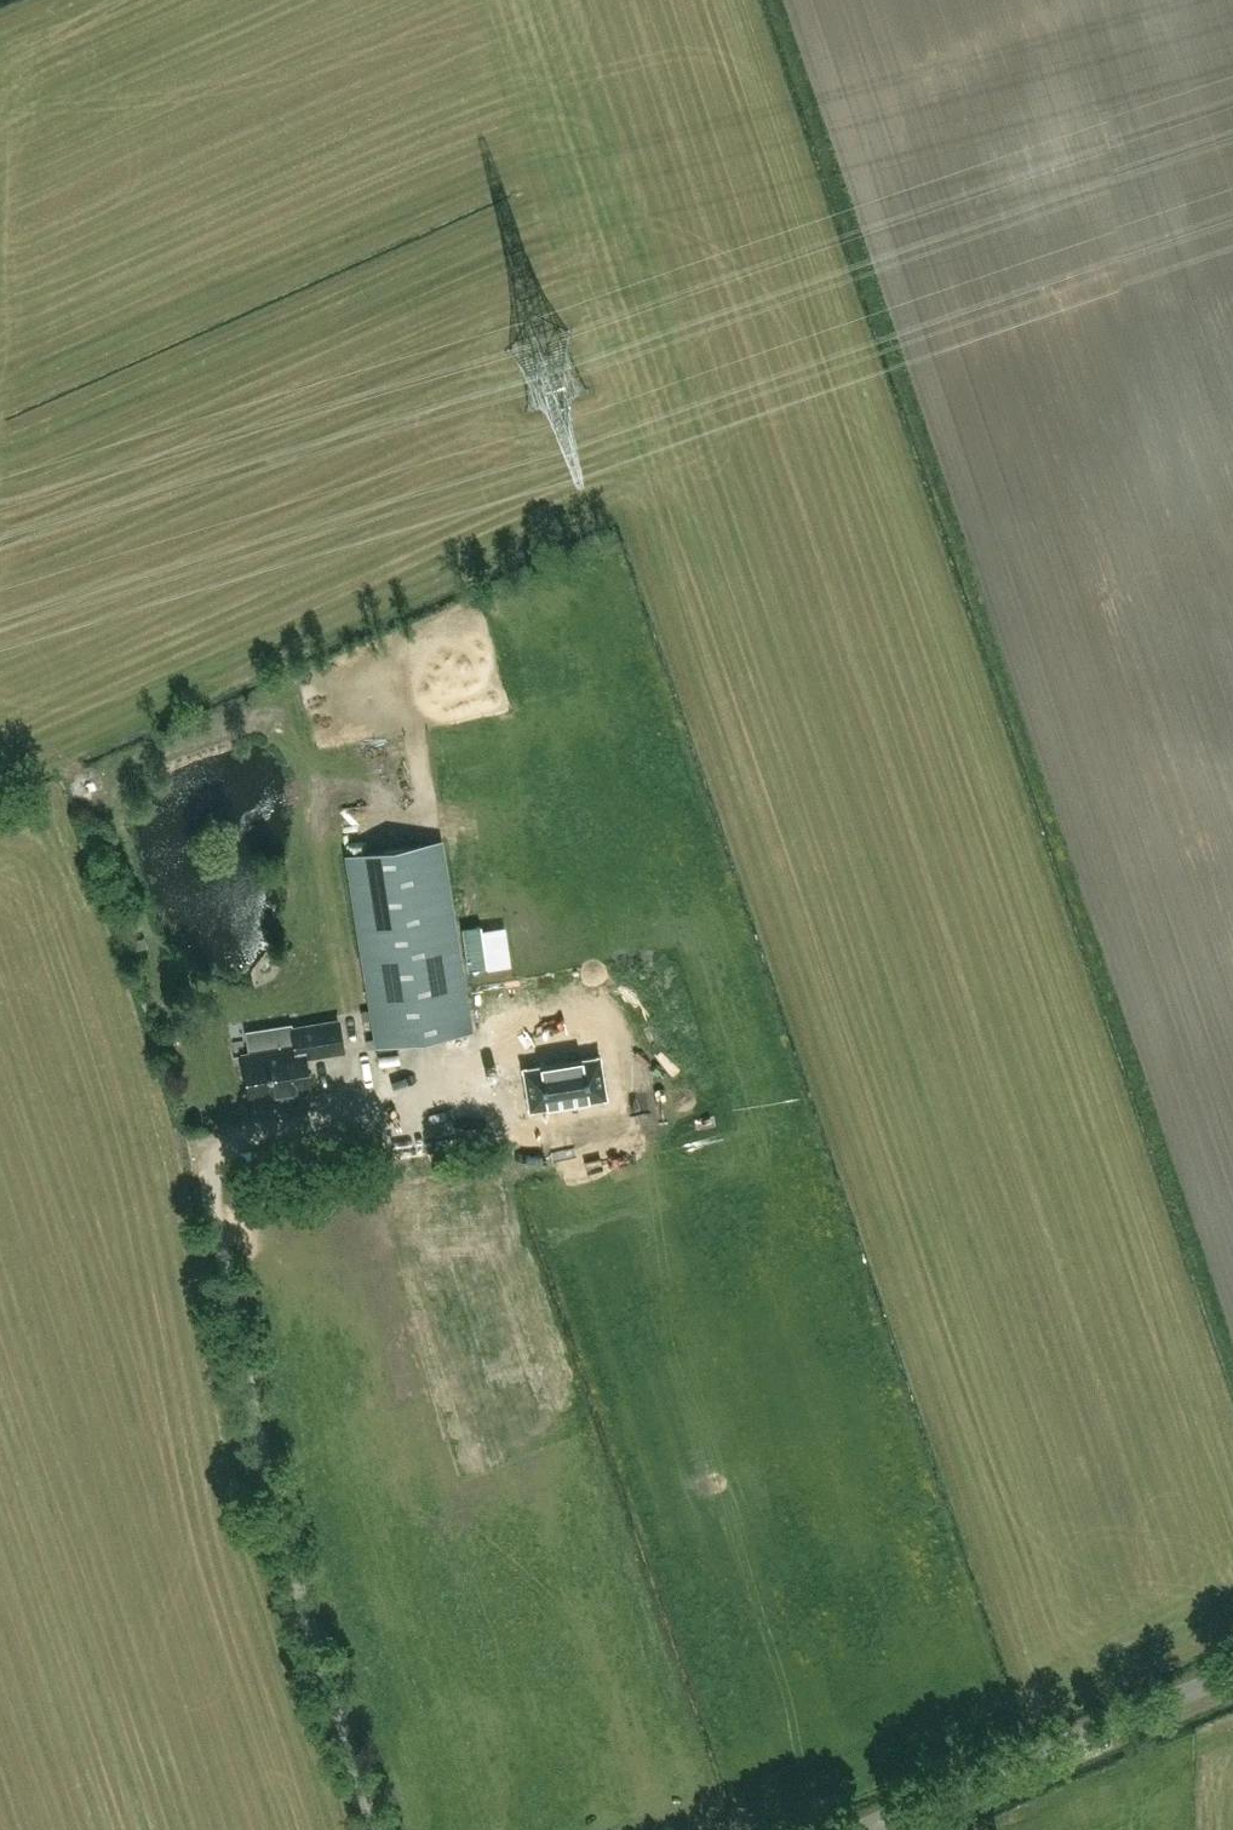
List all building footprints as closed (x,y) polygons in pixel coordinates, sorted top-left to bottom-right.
[(334,747),(336,760),(360,757),(358,743),(334,747)] [(442,839),(346,854),(371,1012),(376,1044),(456,1032),(472,1029),(442,839)] [(242,1052),(251,1102),(312,1092),(306,1056),(344,1049),(338,1019),(291,1027),(294,1044),(242,1052)] [(397,1052),(381,1054),(385,1083),(402,1081),(397,1052)]
